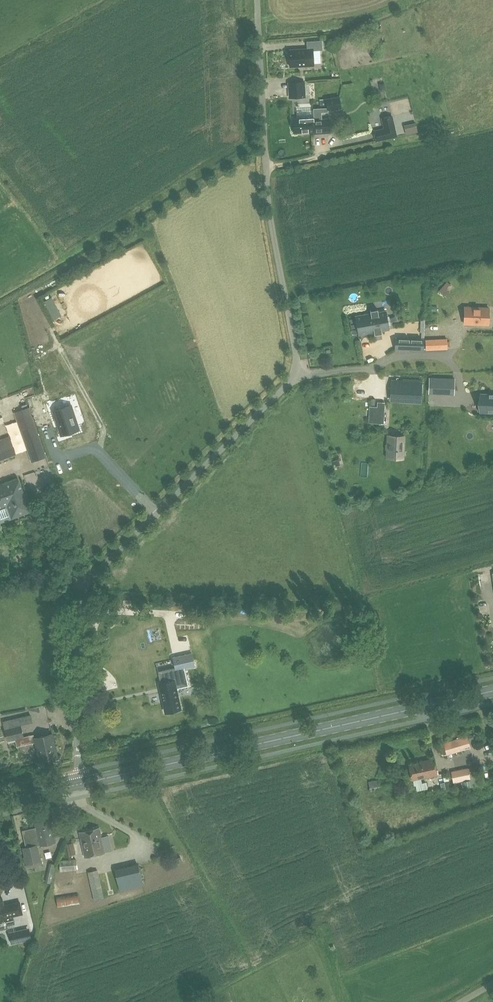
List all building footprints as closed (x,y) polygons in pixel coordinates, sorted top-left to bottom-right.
[(351,37),(352,44),(360,43),(359,36),(351,37)] [(288,60),(289,64),(290,65),(290,67),(314,65),(313,50),(322,50),(321,41),(307,42),(307,49),(289,50),(289,59),(288,60)] [(291,97),(303,96),(302,81),(290,82),(291,97)] [(313,108),(314,117),(293,119),(293,132),(311,132),(311,134),(323,133),(330,132),(329,118),(322,119),(321,112),(328,112),(328,110),(341,108),(339,97),(326,99),(327,107),(313,108)] [(374,130),(376,141),(398,136),(393,115),(382,118),(384,128),(374,130)] [(50,298),(44,301),(54,320),(60,316),(50,298)] [(465,307),(464,324),(464,323),(488,324),(488,325),(488,308),(465,307)] [(389,315),(386,315),(386,314),(386,311),(378,312),(378,309),(370,311),(371,313),(361,315),(363,326),(366,325),(367,333),(374,332),(374,335),(382,333),(381,331),(389,329),(388,324),(390,324),(390,321),(387,321),(387,319),(389,318),(389,315)] [(408,338),(408,349),(423,350),(423,339),(408,338)] [(440,349),(440,339),(425,340),(426,350),(440,349)] [(429,390),(441,390),(442,378),(429,378),(429,390)] [(391,381),(390,399),(421,400),(422,383),(391,381)] [(480,411),(480,412),(492,412),(492,394),(489,394),(481,394),(481,395),(480,401),(478,401),(478,411),(480,411)] [(70,405),(53,411),(61,435),(79,430),(70,405)] [(46,457),(29,408),(15,412),(33,461),(46,457)] [(388,436),(388,457),(403,457),(403,436),(388,436)] [(15,454),(10,438),(0,442),(0,460),(15,454)] [(11,518),(30,512),(24,493),(22,493),(18,482),(0,488),(0,522),(11,518)] [(171,665),(174,664),(176,670),(194,666),(191,653),(173,657),(173,658),(170,659),(171,665)] [(179,683),(158,687),(164,714),(179,711),(175,691),(180,690),(179,683)] [(17,746),(35,742),(40,761),(58,757),(52,733),(34,738),(33,734),(23,737),(20,725),(32,722),(30,714),(3,721),(4,726),(8,739),(15,738),(17,746)] [(467,736),(443,743),(447,755),(470,748),(469,745),(475,744),(472,735),(467,736)] [(421,781),(421,778),(437,775),(434,759),(408,764),(412,780),(413,780),(413,783),(415,783),(416,789),(426,787),(425,781),(421,781)] [(462,788),(471,787),(479,785),(476,767),(452,772),(454,781),(460,780),(462,788)] [(391,777),(368,781),(370,791),(393,787),(391,777)] [(22,830),(26,846),(22,847),(26,864),(27,868),(43,865),(39,848),(38,845),(55,841),(49,816),(35,819),(36,827),(22,830)] [(100,828),(79,832),(85,858),(106,853),(100,828)] [(66,843),(69,855),(76,853),(73,842),(66,843)] [(76,858),(70,859),(59,860),(60,871),(77,869),(76,858)] [(50,883),(55,863),(49,862),(45,882),(50,883)] [(139,863),(115,868),(120,891),(144,885),(139,863)] [(97,869),(88,871),(95,900),(104,898),(97,869)] [(78,893),(56,897),(58,907),(80,903),(78,893)] [(13,916),(22,914),(19,902),(3,905),(1,897),(0,898),(0,930),(8,928),(7,925),(15,923),(13,916)] [(27,929),(9,933),(12,943),(29,939),(27,929)]
